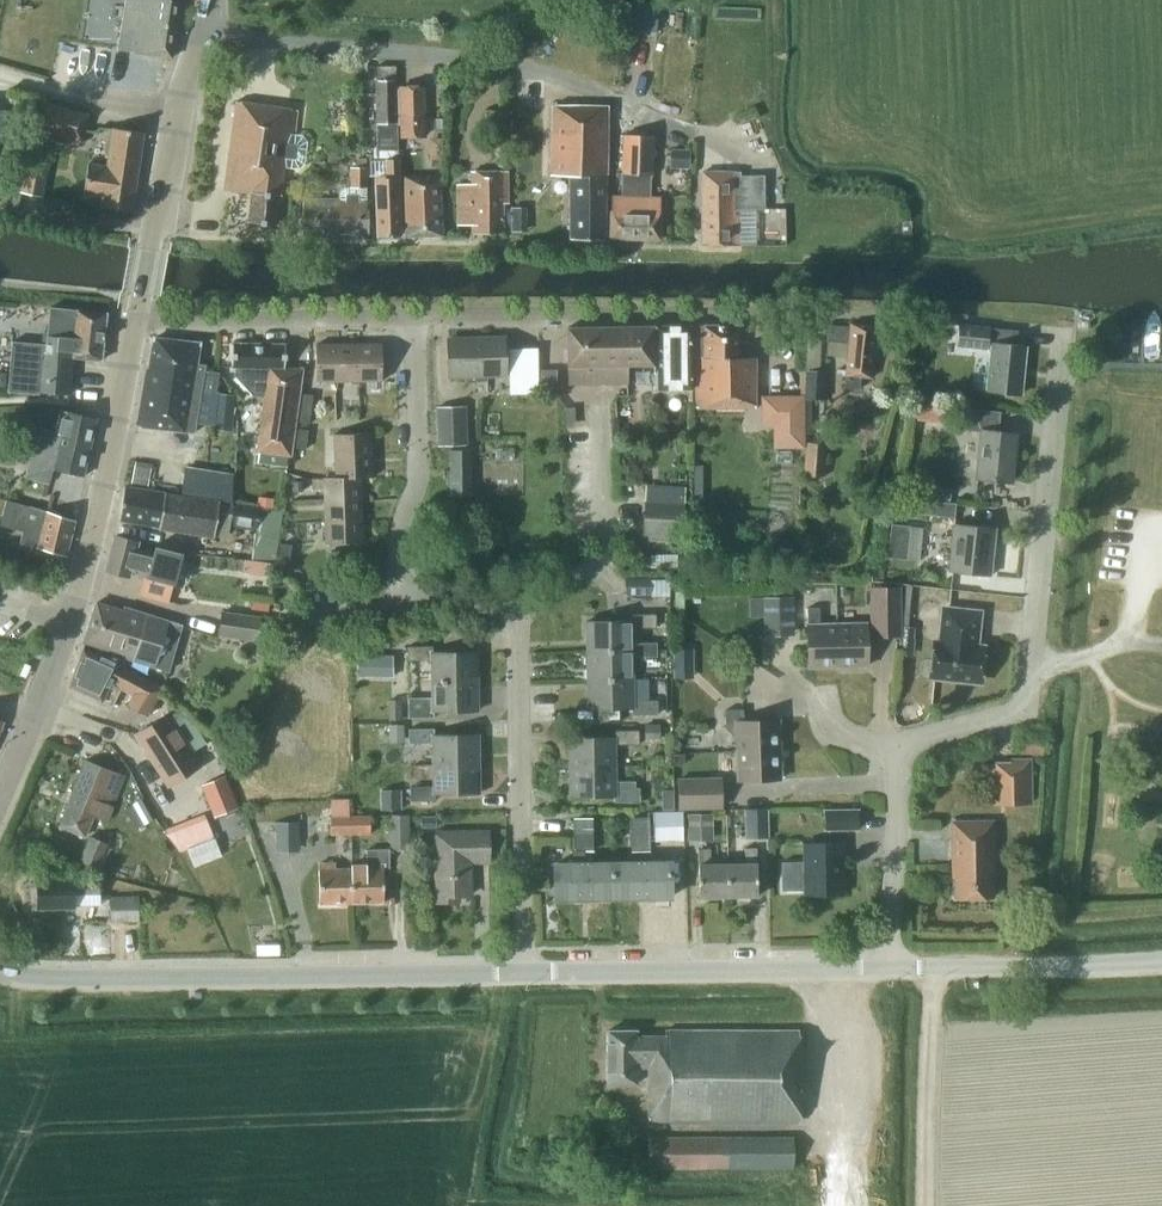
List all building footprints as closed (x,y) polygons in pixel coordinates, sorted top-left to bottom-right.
[(179,0),(125,0),(117,50),(170,58),(179,0)] [(656,32),(658,4),(632,2),(630,30),(656,32)] [(74,69),(106,74),(110,48),(78,43),(74,69)] [(395,66),(376,67),(377,124),(378,148),(373,148),(373,159),(398,159),(395,66)] [(423,136),(422,88),(399,88),(399,136),(423,136)] [(294,134),(296,110),(237,102),(226,190),(250,193),(246,222),(277,225),(283,168),(298,170),(304,165),(307,142),(302,135),(294,134)] [(87,115),(40,103),(33,131),(79,143),(87,115)] [(604,240),(606,107),(551,106),(550,175),(568,175),(569,240),(604,240)] [(111,129),(109,148),(107,164),(88,162),(83,196),(102,199),(100,207),(131,212),(142,133),(111,129)] [(501,133),(486,133),(486,146),(501,146),(501,133)] [(610,211),(609,239),(659,240),(660,213),(659,213),(660,198),(649,198),(649,193),(651,193),(652,136),(623,135),(620,197),(610,196),(610,211)] [(441,158),(441,139),(430,139),(430,159),(441,158)] [(670,169),(689,169),(689,149),(670,149),(670,169)] [(21,192),(42,196),(49,163),(28,159),(21,192)] [(376,183),(377,236),(400,236),(398,159),(373,159),(368,159),(369,174),(385,174),(385,183),(376,183)] [(367,231),(368,211),(366,211),(367,168),(350,168),(349,186),(343,186),(338,192),(338,200),(304,200),(304,211),(302,211),(302,231),(367,231)] [(502,203),(507,203),(506,171),(471,172),(471,184),(456,185),(457,225),(471,224),(472,234),(503,233),(502,203)] [(739,210),(763,210),(762,176),(739,176),(739,172),(701,172),(701,245),(739,245),(739,210)] [(405,236),(442,236),(438,177),(404,177),(405,236)] [(42,333),(41,344),(11,342),(8,392),(38,394),(39,393),(70,395),(73,358),(99,361),(106,314),(49,308),(47,334),(42,333)] [(870,378),(876,326),(849,324),(849,327),(828,325),(826,342),(847,343),(844,376),(845,376),(844,387),(858,388),(859,377),(870,378)] [(1020,395),(1025,347),(1015,346),(1016,331),(958,325),(956,346),(990,350),(986,391),(1020,395)] [(568,384),(601,383),(627,383),(627,366),(653,365),(656,365),(656,326),(567,328),(567,367),(568,384)] [(653,365),(653,390),(691,389),(691,353),(690,326),(656,326),(656,365),(653,365)] [(690,326),(691,353),(694,353),(695,407),(754,407),(755,358),(739,357),(738,326),(690,326)] [(503,376),(503,337),(448,339),(449,377),(503,376)] [(192,433),(199,395),(205,396),(207,382),(201,381),(204,365),(196,364),(199,343),(153,338),(148,368),(146,368),(136,426),(192,433)] [(284,368),(285,344),(232,343),(230,367),(236,368),(235,376),(251,392),(264,394),(255,450),(287,455),(302,368),(284,368)] [(315,345),(315,382),(337,381),(337,344),(315,345)] [(337,344),(337,381),(359,381),(358,344),(337,344)] [(358,344),(359,381),(381,381),(381,344),(358,344)] [(509,394),(538,394),(537,348),(508,349),(509,394)] [(540,392),(557,391),(556,370),(539,370),(540,392)] [(823,400),(824,371),(805,370),(804,399),(823,400)] [(231,394),(216,393),(212,430),(227,432),(231,394)] [(302,396),(301,403),(312,405),(313,395),(303,393),(302,396)] [(948,405),(918,402),(916,418),(946,422),(948,405)] [(301,403),(300,413),(310,414),(312,405),(301,403)] [(436,407),(437,446),(464,445),(462,407),(436,407)] [(1011,482),(1016,434),(997,432),(999,412),(963,409),(961,430),(980,432),(975,478),(1011,482)] [(83,477),(96,418),(60,410),(55,432),(36,427),(26,477),(49,484),(52,470),(83,477)] [(300,413),(299,422),(305,423),(309,424),(310,414),(300,413)] [(801,424),(780,425),(780,446),(802,446),(801,424)] [(298,428),(296,438),(307,440),(308,430),(298,428)] [(333,434),(334,457),(371,455),(370,433),(333,434)] [(296,438),(295,448),(302,449),(305,450),(307,440),(296,438)] [(822,477),(825,444),(806,442),(803,476),(822,477)] [(450,484),(450,495),(470,495),(470,449),(449,450),(450,470),(443,470),(443,478),(446,478),(446,484),(450,484)] [(360,477),(360,478),(372,477),(371,455),(334,457),(335,477),(360,477)] [(152,464),(134,461),(130,484),(147,488),(152,464)] [(323,478),(324,500),(361,499),(360,478),(360,477),(335,477),(323,478)] [(291,481),(292,492),(302,491),(301,481),(291,481)] [(159,526),(161,511),(163,493),(141,490),(123,487),(118,520),(159,526)] [(213,537),(216,519),(218,502),(163,493),(161,511),(159,526),(159,529),(213,537)] [(257,507),(271,509),(272,499),(258,497),(257,507)] [(324,500),(324,521),(362,520),(361,499),(324,500)] [(644,500),(643,536),(682,538),(684,502),(644,500)] [(6,501),(2,517),(18,521),(24,523),(28,507),(6,501)] [(954,518),(955,504),(924,501),(923,515),(954,518)] [(255,529),(257,508),(232,504),(229,525),(255,529)] [(65,556),(74,521),(29,507),(28,507),(24,523),(18,521),(16,531),(22,532),(19,543),(65,556)] [(362,542),(362,520),(324,521),(325,544),(362,542)] [(923,527),(891,524),(887,557),(919,560),(923,527)] [(989,576),(994,528),(953,524),(948,572),(989,576)] [(137,595),(167,603),(172,585),(173,585),(182,553),(154,546),(153,553),(135,548),(136,541),(114,536),(105,571),(127,576),(128,573),(142,576),(137,595)] [(279,545),(278,554),(287,555),(288,546),(279,545)] [(278,554),(277,563),(286,564),(287,555),(278,554)] [(242,574),(272,577),(273,563),(244,560),(242,574)] [(277,563),(276,572),(285,573),(286,564),(277,563)] [(626,594),(649,594),(649,579),(625,580),(626,594)] [(900,636),(899,585),(870,586),(871,636),(900,636)] [(675,593),(674,613),(683,613),(684,594),(675,593)] [(789,635),(788,597),(768,597),(769,635),(789,635)] [(122,611),(95,602),(83,642),(114,652),(113,655),(133,660),(132,661),(167,671),(180,626),(123,608),(122,611)] [(251,610),(267,612),(268,604),(252,602),(251,610)] [(837,667),(836,624),(819,625),(818,608),(806,608),(807,625),(806,625),(807,668),(837,667)] [(220,609),(217,635),(267,642),(270,619),(261,617),(261,615),(220,609)] [(978,682),(982,647),(971,646),(972,635),(975,635),(977,614),(944,610),(940,643),(935,642),(931,677),(978,682)] [(586,622),(586,651),(632,650),(632,643),(632,628),(655,628),(655,614),(630,614),(630,621),(586,622)] [(866,666),(865,623),(836,624),(837,667),(866,666)] [(914,627),(902,626),(900,656),(912,657),(914,639),(913,639),(914,627)] [(656,643),(632,643),(632,650),(586,651),(586,680),(632,679),(632,657),(656,657),(656,643)] [(430,660),(431,682),(477,681),(476,652),(432,653),(432,646),(406,647),(407,660),(430,660)] [(141,708),(154,684),(119,665),(82,648),(68,687),(111,706),(119,688),(132,695),(129,702),(141,708)] [(694,679),(693,648),(672,648),(672,679),(694,679)] [(393,656),(357,656),(356,676),(393,677),(393,656)] [(632,679),(586,680),(587,709),(631,708),(631,715),(657,714),(656,701),(632,700),(632,679)] [(407,698),(408,718),(433,718),(433,711),(477,711),(477,681),(431,682),(431,697),(407,698)] [(401,700),(388,700),(388,720),(401,720),(401,700)] [(168,785),(197,767),(189,754),(205,743),(192,720),(178,710),(166,717),(165,716),(136,734),(168,785)] [(725,729),(729,733),(735,733),(736,751),(779,750),(778,720),(742,722),(742,710),(724,710),(725,729)] [(388,724),(389,743),(404,743),(404,724),(388,724)] [(644,740),(659,740),(659,725),(644,725),(644,740)] [(432,743),(432,765),(478,764),(477,735),(433,735),(433,729),(408,729),(408,743),(432,743)] [(568,738),(568,767),(614,767),(614,745),(638,744),(638,730),(612,731),(612,737),(568,738)] [(1043,756),(1043,746),(1022,745),(1021,755),(1043,756)] [(780,779),(779,750),(736,751),(737,781),(780,779)] [(104,822),(123,776),(85,760),(59,826),(84,836),(90,822),(96,824),(98,819),(104,822)] [(996,804),(1029,803),(1029,760),(1009,760),(1009,764),(995,765),(996,804)] [(478,764),(432,765),(433,787),(409,787),(409,801),(434,800),(434,794),(478,793),(478,764)] [(639,802),(639,788),(615,789),(614,767),(568,767),(569,796),(613,796),(614,802),(639,802)] [(238,807),(225,775),(201,784),(214,817),(238,807)] [(722,807),(722,776),(677,777),(678,808),(722,807)] [(380,811),(401,810),(401,790),(379,790),(380,811)] [(661,791),(661,810),(672,810),(672,791),(661,791)] [(329,816),(348,816),(347,800),(329,800),(329,816)] [(136,829),(151,820),(140,802),(125,810),(136,829)] [(768,840),(767,808),(742,808),(743,841),(768,840)] [(859,830),(859,808),(823,809),(823,831),(859,830)] [(682,811),(653,812),(654,840),(683,839),(682,811)] [(713,840),(713,813),(686,813),(687,841),(713,840)] [(390,849),(408,848),(407,815),(390,815),(390,849)] [(330,835),(350,835),(351,816),(329,816),(330,835)] [(351,816),(350,835),(369,834),(369,816),(351,816)] [(436,829),(436,818),(421,818),(421,829),(436,829)] [(630,818),(630,834),(647,834),(647,818),(630,818)] [(573,819),(574,835),(591,835),(590,819),(573,819)] [(299,852),(299,821),(275,821),(275,852),(299,852)] [(951,822),(952,867),(953,867),(954,898),(991,898),(991,878),(993,878),(992,821),(951,822)] [(469,861),(487,861),(487,832),(435,833),(436,901),(457,901),(456,895),(469,895),(469,861)] [(647,834),(630,834),(631,851),(648,850),(647,834)] [(583,863),(582,851),(591,851),(591,835),(574,835),(574,851),(571,851),(571,863),(554,864),(555,899),(583,899),(583,863)] [(96,869),(107,844),(89,836),(78,862),(96,869)] [(193,868),(221,857),(214,840),(187,851),(193,868)] [(804,895),(842,895),(841,843),(803,843),(804,862),(780,863),(781,891),(804,891),(804,895)] [(727,864),(727,896),(756,896),(756,848),(744,848),(744,864),(727,864)] [(350,869),(349,903),(383,902),(382,876),(389,876),(388,849),(365,850),(365,865),(350,865),(350,869)] [(698,897),(727,896),(727,864),(709,864),(709,849),(697,849),(698,897)] [(640,862),(611,863),(612,898),(640,898),(640,862)] [(640,862),(640,898),(669,897),(669,862),(640,862)] [(318,903),(349,903),(350,869),(334,869),(334,863),(318,864),(318,903)] [(611,863),(583,863),(583,899),(612,898),(611,863)] [(99,905),(99,895),(98,880),(72,881),(72,879),(36,880),(36,886),(30,888),(30,900),(37,903),(37,909),(73,908),(73,905),(99,905)] [(110,922),(139,920),(138,896),(109,897),(110,922)] [(278,946),(267,946),(267,957),(278,956),(278,946)] [(648,1122),(799,1122),(798,1031),(664,1030),(664,1036),(635,1036),(635,1031),(606,1030),(606,1084),(636,1083),(636,1067),(648,1067),(648,1122)] [(793,1169),(793,1136),(648,1137),(648,1169),(793,1169)]
